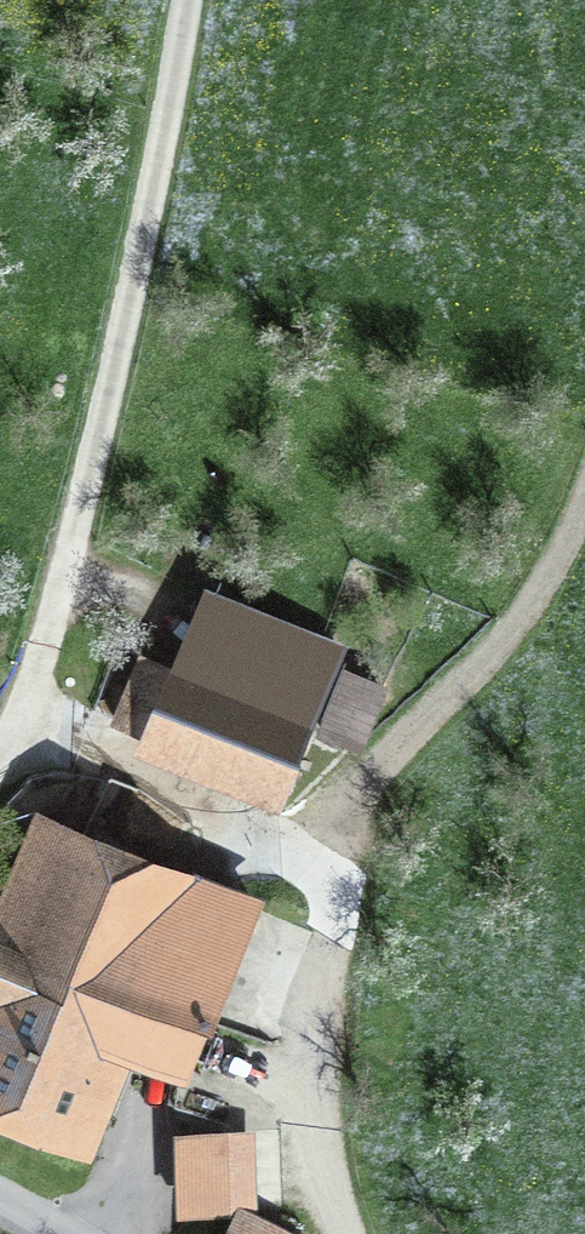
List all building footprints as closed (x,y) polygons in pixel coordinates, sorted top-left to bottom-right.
[(142,659),(115,723),(274,793),(302,725),(142,659)] [(357,748),(380,691),(345,677),(322,734),(357,748)] [(222,989),(247,929),(219,918),(230,890),(209,882),(206,889),(66,833),(0,992),(0,1095),(70,1123),(108,1032),(180,1061),(173,1105),(215,1121),(262,1005),(222,989)] [(178,1134),(181,1214),(281,1210),(278,1131),(178,1134)] [(260,1219),(252,1233),(290,1233),(260,1219)]
